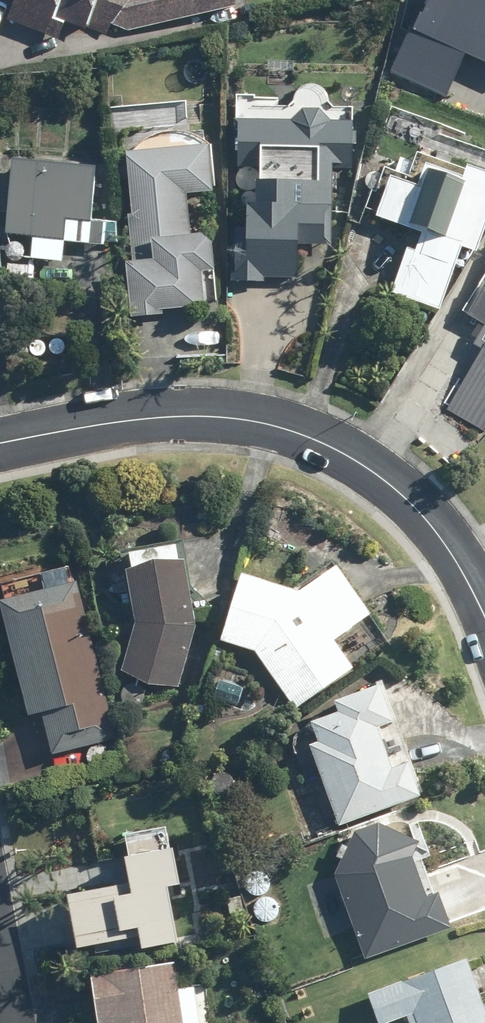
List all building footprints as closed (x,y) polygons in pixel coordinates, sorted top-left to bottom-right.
[(10,14),(62,34),(70,15),(90,22),(89,25),(109,33),(114,20),(131,27),(243,1),(242,0),(16,0),(10,14)] [(394,66),(444,88),(463,46),(484,56),(484,0),(424,0),(394,66)] [(241,220),(239,268),(235,268),(234,276),(268,277),(268,274),(302,276),(305,238),(336,239),(338,197),(336,197),(338,164),(356,165),(359,115),(335,114),(325,102),(309,101),(296,113),(239,109),(238,124),(245,124),(243,162),(266,163),(266,171),(263,171),(262,195),(256,195),(254,220),(241,220)] [(138,254),(131,254),(135,311),(167,309),(167,303),(209,300),(206,263),(220,262),(217,224),(196,225),(194,184),(221,182),(218,135),(213,135),(206,129),(198,126),(190,123),(182,122),(173,123),(164,125),(157,128),(149,133),(149,125),(125,127),(127,164),(137,163),(140,205),(135,205),(138,254)] [(105,155),(18,148),(11,228),(31,230),(30,246),(27,246),(26,243),(23,240),(20,239),(16,238),(12,239),(9,242),(7,245),(6,249),(10,250),(7,280),(26,282),(29,253),(67,256),(69,236),(110,239),(113,214),(117,214),(118,199),(102,198),(105,155)] [(400,164),(414,169),(419,157),(405,151),(400,164)] [(427,227),(420,245),(412,242),(395,290),(444,307),(468,239),(484,245),(484,241),(484,157),(478,154),(473,170),(434,156),(426,177),(398,167),(396,173),(388,170),(376,200),(385,203),(382,210),(427,227)] [(473,308),(484,315),(484,289),(473,308)] [(484,427),(484,349),(450,405),(484,427)] [(134,561),(141,618),(126,666),(181,685),(200,626),(188,539),(137,545),(139,560),(134,561)] [(261,646),(295,703),(357,665),(337,632),(374,609),(344,559),(304,584),(253,566),(228,635),(261,646)] [(55,751),(121,736),(83,574),(76,576),(73,562),(7,577),(10,592),(6,594),(33,711),(45,708),(55,751)] [(315,739),(342,820),(427,792),(415,758),(399,763),(385,720),(402,714),(389,676),(340,692),(345,706),(316,715),(323,736),(315,739)] [(369,956),(458,924),(445,888),(433,892),(419,853),(428,834),(386,815),(361,824),(339,870),(369,956)] [(75,887),(84,942),(146,932),(148,943),(185,937),(175,879),(187,877),(181,841),(173,843),(170,822),(129,829),(137,878),(75,887)] [(273,852),(286,847),(281,835),(268,840),(273,852)] [(474,952),(372,988),(384,1022),(413,1011),(417,1022),(484,1022),(484,984),(474,952)] [(97,969),(104,1020),(110,1020),(110,1022),(204,1022),(198,984),(182,986),(179,958),(97,969)]
